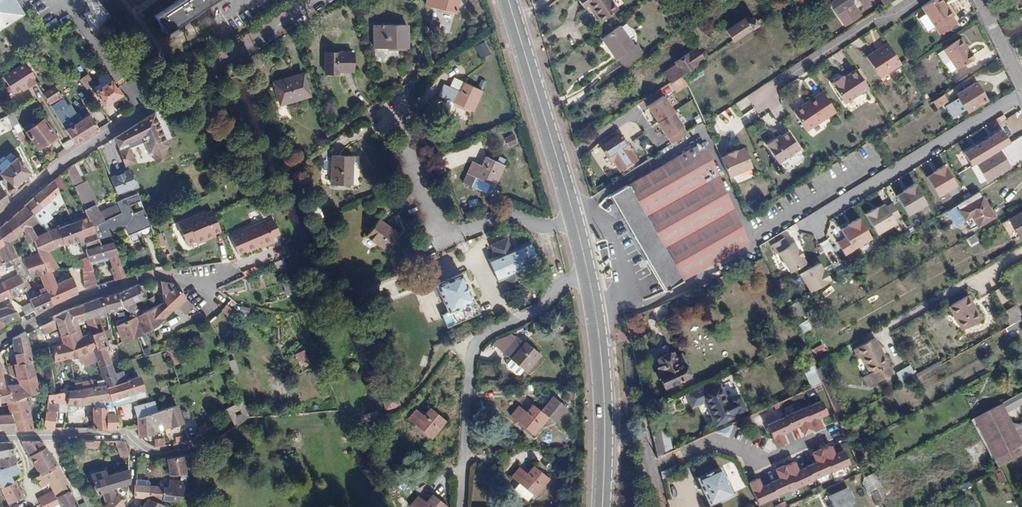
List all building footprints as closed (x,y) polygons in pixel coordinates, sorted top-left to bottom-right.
[(174,4),(185,19),(214,0),(180,0),(174,4)] [(430,8),(460,12),(462,0),(431,0),(430,8)] [(605,19),(619,10),(613,0),(582,0),(585,5),(590,3),(599,18),(603,16),(605,19)] [(862,20),(850,2),(851,0),(823,0),(837,23),(840,21),(842,24),(847,24),(851,21),(854,26),(862,20)] [(920,7),(937,35),(955,23),(950,16),(952,15),(947,8),(945,9),(942,3),(940,0),(930,0),(920,7)] [(1016,9),(1019,8),(1021,14),(1021,0),(1011,0),(1016,9)] [(42,24),(35,15),(30,19),(36,28),(42,24)] [(1021,28),(1021,16),(1000,28),(1005,37),(1021,28)] [(729,36),(732,41),(736,39),(756,25),(752,19),(747,22),(745,19),(726,32),(729,36)] [(625,54),(632,61),(648,46),(641,38),(639,40),(621,22),(605,38),(622,56),(625,54)] [(365,31),(366,54),(399,52),(398,29),(365,31)] [(959,38),(957,40),(964,52),(967,50),(959,38)] [(964,52),(957,40),(939,51),(952,71),(971,58),(967,50),(964,52)] [(482,58),(492,53),(486,41),(476,46),(482,58)] [(878,78),(900,64),(886,43),(864,58),(878,78)] [(671,82),(682,74),(709,57),(719,50),(725,46),(724,44),(718,48),(706,56),(705,55),(701,58),(696,52),(687,58),(686,57),(675,65),(678,68),(665,76),(669,83),(671,82)] [(316,57),(317,78),(330,78),(330,75),(345,75),(344,57),(316,57)] [(23,62),(1,77),(12,93),(25,84),(27,87),(34,82),(32,79),(34,78),(23,62)] [(844,104),(868,89),(855,70),(843,78),(842,77),(837,76),(832,80),(832,83),(830,85),(844,104)] [(80,78),(87,87),(94,83),(87,73),(80,78)] [(682,74),(671,82),(677,91),(686,84),(682,74)] [(974,83),(970,77),(930,102),(934,108),(945,101),(946,102),(958,95),(968,111),(987,99),(976,81),(974,83)] [(104,104),(121,93),(118,88),(111,80),(95,91),(104,104)] [(265,90),(273,111),(301,101),(293,80),(265,90)] [(450,85),(444,97),(471,110),(482,89),(465,81),(461,89),(450,85)] [(131,99),(144,97),(141,82),(128,84),(131,99)] [(43,91),(51,104),(63,97),(56,85),(43,91)] [(805,132),(835,112),(822,92),(813,98),(815,100),(804,107),(803,105),(792,112),(805,132)] [(670,110),(661,96),(644,107),(653,121),(670,110)] [(813,98),(803,105),(804,107),(815,100),(813,98)] [(6,112),(12,123),(16,120),(10,107),(5,109),(6,112)] [(752,108),(740,115),(745,125),(758,117),(752,108)] [(670,110),(653,121),(664,137),(680,126),(670,110)] [(168,147),(152,113),(114,137),(126,165),(129,166),(137,162),(132,151),(144,146),(150,159),(154,157),(157,163),(169,158),(167,152),(169,151),(167,149),(168,147)] [(89,116),(65,129),(73,144),(97,129),(89,116)] [(44,118),(26,129),(38,149),(56,138),(44,118)] [(680,126),(664,137),(669,143),(685,133),(680,126)] [(614,159),(621,169),(637,159),(632,152),(634,151),(632,147),(630,148),(620,133),(601,145),(612,161),(614,159)] [(788,133),(780,138),(773,142),(772,141),(766,145),(779,164),(800,150),(788,133)] [(508,146),(519,144),(516,134),(506,136),(508,146)] [(276,142),(281,153),(289,149),(284,139),(276,142)] [(608,195),(663,290),(746,242),(735,217),(702,141),(608,195)] [(719,157),(728,176),(751,165),(742,146),(735,149),(734,147),(725,152),(726,153),(719,157)] [(976,163),(986,180),(1008,167),(997,150),(976,163)] [(469,170),(492,186),(505,166),(488,156),(482,164),(475,160),(469,170)] [(1,189),(5,187),(8,190),(14,187),(12,185),(29,171),(16,158),(0,172),(0,174),(2,177),(0,179),(0,186),(0,187),(1,189)] [(328,158),(327,187),(346,187),(346,159),(328,158)] [(77,165),(69,169),(75,183),(84,179),(77,165)] [(956,186),(944,166),(925,177),(937,197),(956,186)] [(129,172),(110,179),(117,195),(130,189),(135,187),(129,172)] [(53,180),(57,187),(64,182),(60,175),(53,180)] [(57,187),(53,180),(24,205),(34,214),(60,192),(57,187)] [(90,215),(94,224),(105,221),(105,220),(104,219),(121,213),(118,206),(102,212),(98,203),(100,202),(95,190),(92,191),(84,182),(76,186),(84,202),(88,209),(90,215)] [(907,216),(926,204),(913,183),(894,195),(907,216)] [(132,196),(130,189),(117,195),(119,201),(132,196)] [(958,210),(964,220),(970,216),(974,224),(976,226),(992,217),(981,197),(958,210)] [(883,205),(864,216),(875,236),(896,224),(893,220),(899,217),(891,203),(884,206),(883,205)] [(13,215),(25,230),(32,240),(39,237),(33,225),(39,219),(34,214),(24,205),(13,215)] [(73,216),(76,221),(90,215),(88,209),(73,216)] [(221,230),(214,212),(213,210),(206,212),(205,210),(178,221),(186,243),(196,240),(204,236),(205,239),(215,235),(214,233),(221,230)] [(62,212),(55,215),(57,222),(65,220),(62,212)] [(1017,236),(1021,233),(1021,212),(1007,220),(1017,236)] [(8,259),(20,253),(13,241),(18,238),(16,235),(25,230),(13,215),(0,227),(0,235),(4,242),(0,245),(8,259)] [(88,250),(102,245),(94,224),(90,215),(76,221),(64,226),(60,228),(64,245),(83,237),(88,250)] [(968,227),(974,224),(970,216),(964,220),(968,227)] [(872,237),(860,217),(842,228),(846,235),(854,248),(872,237)] [(265,219),(238,231),(239,235),(268,226),(265,219)] [(94,224),(102,245),(112,240),(105,221),(94,224)] [(359,241),(379,256),(391,239),(372,224),(359,241)] [(274,239),(268,226),(239,235),(245,249),(246,251),(274,239)] [(64,245),(60,228),(60,227),(51,231),(55,248),(64,245)] [(48,251),(55,248),(51,231),(39,237),(40,260),(46,270),(56,269),(59,269),(58,266),(55,266),(55,262),(48,251)] [(8,259),(0,245),(4,242),(0,235),(0,264),(8,259)] [(161,235),(155,238),(160,250),(165,247),(161,235)] [(238,252),(245,249),(239,235),(231,238),(238,252)] [(846,253),(854,248),(846,235),(838,240),(846,253)] [(24,268),(40,260),(39,237),(32,240),(34,249),(19,255),(24,268)] [(774,255),(777,254),(790,247),(785,237),(769,245),(774,255)] [(827,239),(819,243),(832,266),(839,262),(827,239)] [(121,263),(112,240),(102,245),(88,250),(87,250),(91,260),(109,254),(110,258),(113,265),(111,266),(115,279),(118,278),(126,276),(121,263)] [(530,244),(488,262),(497,282),(539,264),(530,244)] [(790,247),(777,254),(788,274),(805,264),(794,244),(790,247)] [(109,254),(91,260),(92,264),(110,258),(109,254)] [(28,275),(37,271),(46,270),(40,260),(24,268),(28,275)] [(798,275),(808,293),(830,280),(819,262),(798,275)] [(43,285),(51,305),(69,296),(62,282),(56,285),(53,273),(56,273),(56,269),(46,270),(37,271),(43,285)] [(83,274),(83,291),(97,286),(94,272),(83,274)] [(2,280),(8,296),(20,290),(21,293),(24,292),(21,286),(15,273),(2,280)] [(447,313),(472,302),(468,293),(469,293),(466,284),(464,285),(460,274),(435,285),(447,313)] [(72,277),(62,282),(69,296),(74,294),(78,293),(73,277),(72,277)] [(8,296),(2,280),(0,281),(0,300),(8,296)] [(174,284),(161,280),(163,302),(172,311),(176,307),(177,305),(185,297),(179,289),(174,284)] [(24,292),(27,290),(29,289),(27,284),(21,286),(24,292)] [(40,292),(27,298),(33,311),(34,312),(51,305),(43,285),(38,288),(40,292)] [(132,315),(138,313),(132,302),(142,299),(142,295),(144,294),(142,288),(138,285),(118,293),(121,306),(131,314),(132,315)] [(121,306),(118,293),(103,297),(106,311),(107,310),(112,309),(119,307),(121,306)] [(956,317),(961,328),(981,317),(969,293),(951,303),(958,316),(956,317)] [(103,297),(95,300),(98,302),(102,312),(106,311),(103,297)] [(185,297),(177,305),(185,313),(193,305),(191,303),(188,300),(185,297)] [(33,311),(27,298),(19,302),(19,304),(24,315),(33,311)] [(91,316),(102,312),(98,302),(95,300),(87,302),(77,306),(81,320),(91,316)] [(156,327),(172,311),(163,302),(152,308),(150,309),(140,312),(138,313),(132,315),(129,316),(130,318),(136,335),(156,327)] [(231,320),(237,314),(227,304),(222,310),(231,320)] [(1014,304),(1003,311),(1011,323),(1021,317),(1014,304)] [(5,322),(13,318),(17,316),(14,309),(4,306),(0,308),(0,324),(5,322)] [(67,310),(72,324),(81,320),(77,306),(67,310)] [(57,361),(71,358),(69,343),(78,341),(72,324),(67,310),(54,315),(55,319),(42,326),(46,334),(59,327),(65,344),(54,346),(57,361)] [(445,315),(450,326),(458,323),(452,312),(445,315)] [(116,324),(123,340),(136,335),(130,318),(125,320),(116,324)] [(98,350),(104,347),(111,345),(110,340),(106,342),(100,327),(96,329),(98,333),(93,335),(98,350)] [(38,374),(31,352),(26,335),(25,331),(11,339),(13,343),(20,363),(10,366),(13,373),(22,373),(24,378),(38,374)] [(501,352),(514,337),(510,333),(496,340),(492,345),(501,352)] [(98,350),(93,335),(78,341),(69,343),(71,358),(87,354),(94,352),(98,350)] [(514,337),(501,352),(525,372),(540,354),(525,342),(523,343),(515,336),(514,337)] [(173,365),(181,362),(175,337),(166,339),(173,365)] [(860,356),(868,372),(877,368),(881,376),(888,373),(884,364),(886,363),(872,337),(852,348),(857,357),(860,356)] [(810,348),(814,355),(824,351),(821,343),(810,348)] [(146,355),(144,352),(141,344),(135,347),(140,357),(146,355)] [(103,375),(113,372),(104,347),(98,350),(94,352),(102,373),(103,375)] [(296,361),(306,357),(303,350),(294,354),(296,361)] [(657,376),(663,388),(701,370),(700,368),(702,367),(703,365),(701,361),(698,360),(692,363),(690,360),(688,360),(686,357),(675,362),(671,353),(654,361),(660,374),(657,376)] [(306,357),(296,361),(299,368),(309,365),(306,357)] [(505,364),(515,375),(519,371),(509,360),(505,364)] [(10,383),(0,365),(0,404),(5,403),(1,385),(10,383)] [(899,384),(914,377),(909,365),(894,371),(899,384)] [(873,381),(881,376),(877,368),(868,372),(873,381)] [(125,370),(114,373),(116,381),(127,378),(125,370)] [(103,375),(107,384),(116,381),(114,373),(113,372),(103,375)] [(101,385),(107,384),(103,375),(102,373),(97,375),(101,385)] [(43,391),(38,374),(24,378),(10,383),(1,385),(5,403),(12,400),(29,395),(43,391)] [(112,397),(114,404),(137,396),(134,390),(144,388),(141,375),(127,378),(116,381),(107,384),(112,397)] [(684,394),(688,402),(720,387),(719,386),(711,389),(708,383),(684,394)] [(101,385),(80,390),(78,390),(75,391),(71,391),(69,404),(85,404),(93,402),(112,397),(107,384),(101,385)] [(817,391),(814,385),(802,391),(805,397),(817,391)] [(720,387),(688,402),(690,408),(705,402),(715,423),(733,415),(732,413),(743,407),(737,395),(726,400),(720,387)] [(1012,395),(1015,401),(1021,397),(1021,398),(1021,390),(1012,395)] [(71,391),(59,394),(52,396),(43,429),(54,429),(59,413),(61,413),(64,404),(69,404),(71,391)] [(393,393),(382,396),(384,408),(396,405),(393,393)] [(16,429),(32,429),(29,395),(12,400),(13,405),(14,413),(16,429)] [(93,402),(93,407),(114,407),(114,404),(112,397),(93,402)] [(541,412),(548,417),(553,422),(566,407),(554,397),(541,412)] [(820,400),(773,416),(777,425),(764,429),(771,446),(822,428),(818,416),(825,413),(820,400)] [(93,428),(93,407),(93,402),(85,404),(84,428),(93,428)] [(152,413),(150,403),(149,402),(137,405),(138,417),(151,414),(152,413)] [(230,419),(234,425),(246,416),(241,402),(238,403),(225,409),(230,419)] [(64,404),(61,413),(67,413),(70,413),(69,404),(64,404)] [(999,404),(974,418),(995,457),(1021,443),(999,404)] [(548,417),(541,412),(533,405),(527,413),(519,406),(511,416),(533,435),(548,417)] [(114,407),(93,407),(93,428),(118,428),(118,419),(114,407)] [(407,419),(430,438),(444,421),(430,408),(423,415),(416,409),(407,419)] [(16,429),(14,413),(0,414),(0,429),(16,429)] [(138,428),(138,436),(154,434),(151,414),(138,417),(138,428)] [(664,424),(650,431),(656,457),(670,451),(664,424)] [(101,448),(101,440),(86,440),(86,448),(101,448)] [(14,453),(9,442),(0,441),(0,457),(14,453)] [(37,468),(42,474),(57,466),(45,446),(41,441),(21,442),(37,468)] [(121,441),(116,441),(122,456),(129,454),(125,443),(121,441)] [(829,443),(831,451),(841,449),(839,441),(829,443)] [(670,451),(673,461),(673,462),(682,458),(677,447),(670,451)] [(670,451),(656,457),(658,467),(673,461),(670,451)] [(17,462),(14,453),(0,457),(0,467),(17,462)] [(186,472),(181,456),(166,459),(170,474),(184,474),(185,474),(186,472)] [(143,480),(145,459),(138,457),(137,458),(135,480),(143,480)] [(735,460),(723,465),(734,491),(745,487),(735,460)] [(0,467),(0,485),(14,479),(22,475),(17,462),(0,467)] [(661,477),(677,471),(675,465),(659,471),(661,477)] [(57,466),(42,474),(46,482),(49,480),(50,482),(55,491),(57,496),(71,489),(63,476),(57,466)] [(515,490),(529,502),(533,496),(534,497),(549,479),(533,466),(527,473),(519,467),(511,478),(520,485),(515,490)] [(695,477),(707,504),(730,493),(718,467),(695,477)] [(104,489),(108,503),(116,496),(112,489),(128,485),(128,471),(107,477),(104,470),(95,473),(94,476),(99,491),(104,489)] [(871,472),(860,479),(868,491),(879,484),(871,472)] [(42,486),(50,482),(49,480),(46,482),(42,474),(38,476),(42,486)] [(14,479),(0,485),(0,487),(9,506),(12,504),(11,502),(25,495),(23,490),(20,491),(14,479)] [(148,486),(147,499),(179,501),(186,481),(170,480),(169,487),(148,486)] [(868,504),(858,482),(806,506),(863,506),(868,504)] [(148,486),(134,485),(134,498),(147,499),(148,486)] [(774,500),(778,501),(784,499),(786,494),(783,488),(777,487),(773,489),(771,495),(774,500)] [(71,489),(57,496),(60,503),(62,506),(77,506),(79,506),(71,489)] [(43,506),(53,506),(60,503),(57,496),(55,491),(40,499),(43,506)] [(86,502),(89,506),(102,506),(94,498),(92,492),(84,495),(88,500),(85,501),(86,502)] [(410,506),(446,506),(431,495),(425,502),(417,496),(409,506),(410,506)] [(108,503),(104,506),(121,506),(124,505),(116,496),(108,503)]
